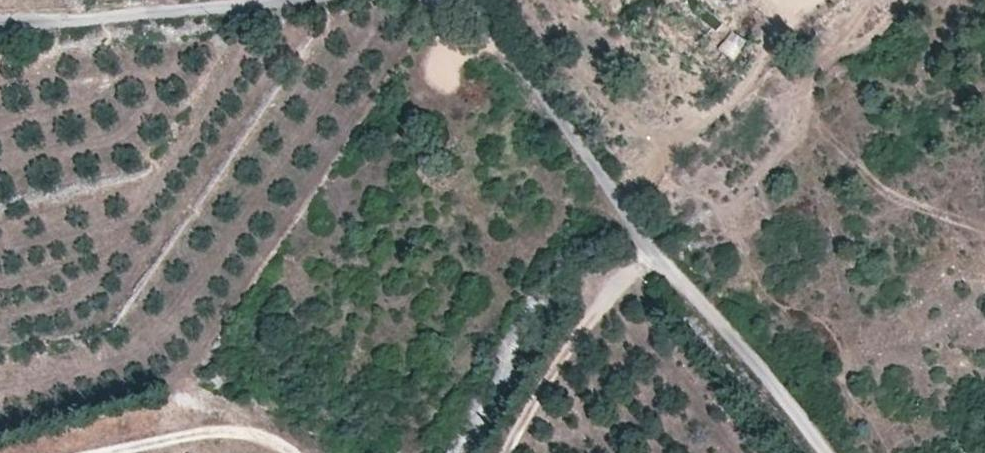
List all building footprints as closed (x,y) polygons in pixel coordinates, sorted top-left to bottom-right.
[(731,0),(707,0),(718,12),(731,0)]
